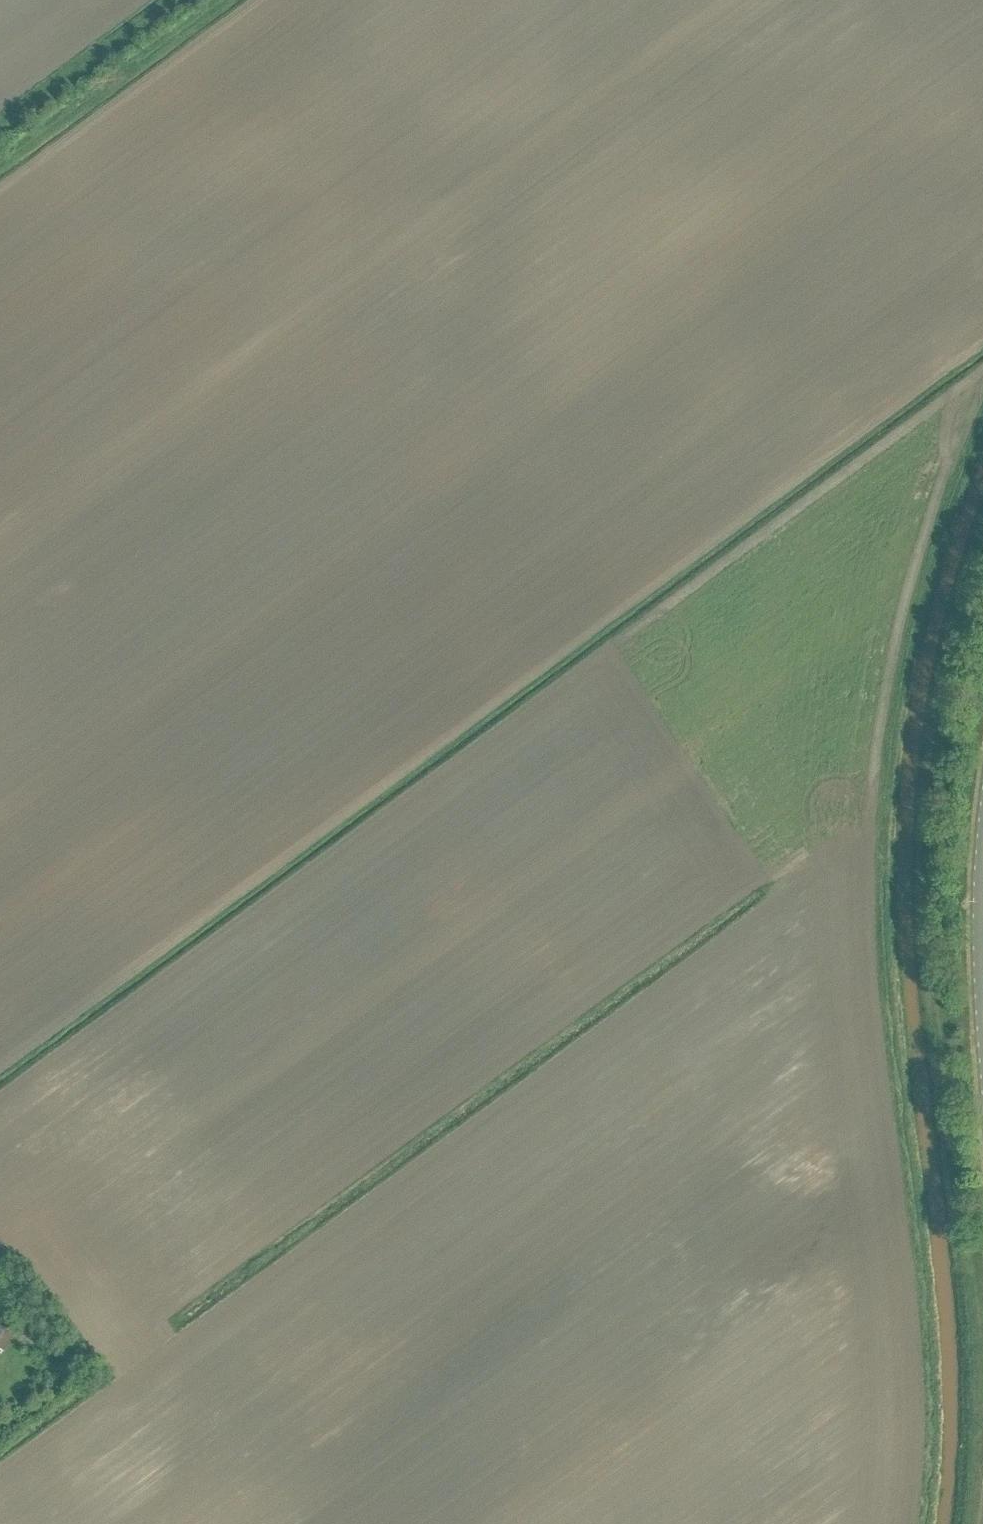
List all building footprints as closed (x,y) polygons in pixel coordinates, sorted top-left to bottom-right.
[(14,1335),(0,1327),(0,1342),(7,1346),(14,1335)]
